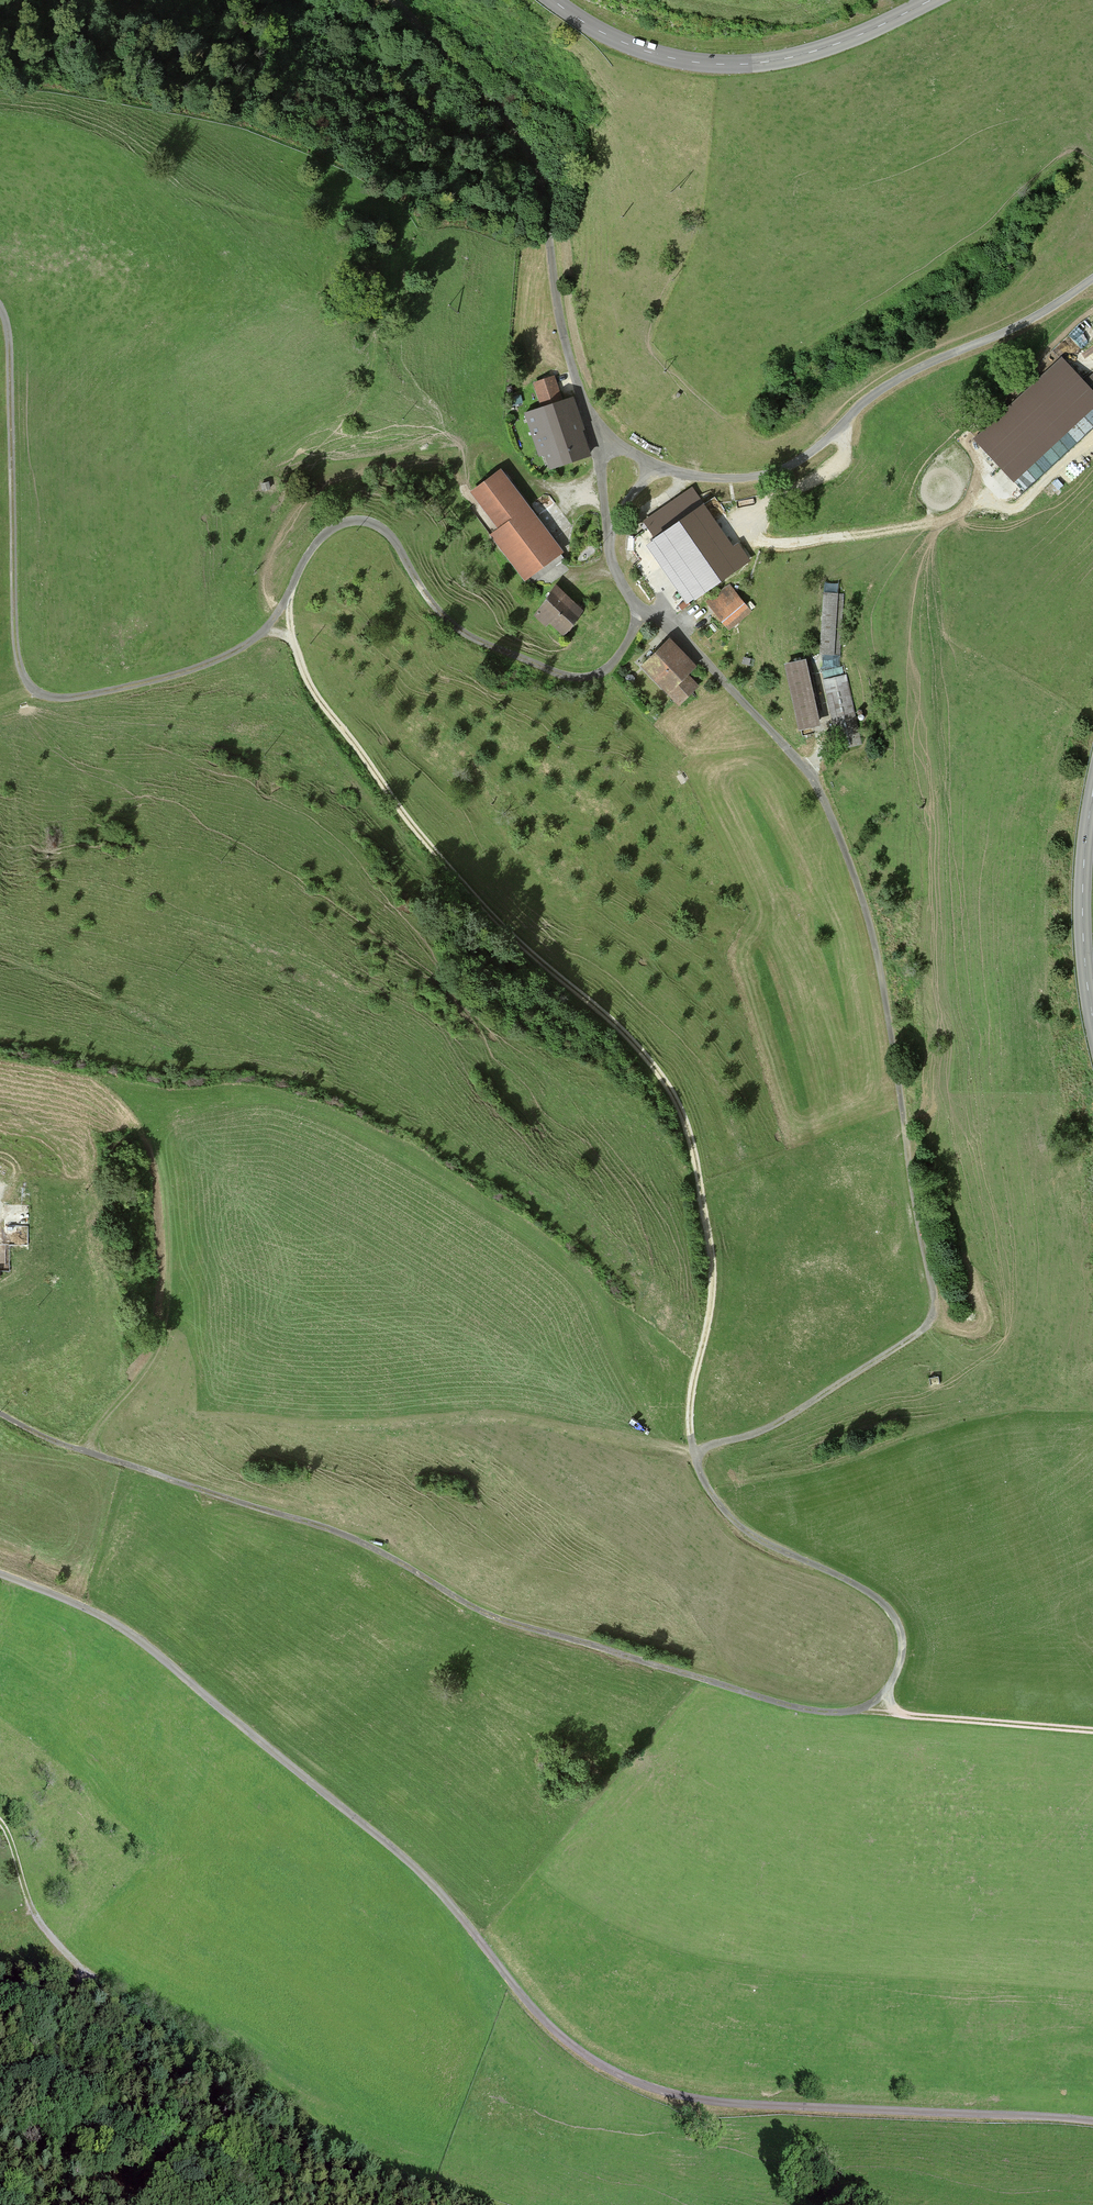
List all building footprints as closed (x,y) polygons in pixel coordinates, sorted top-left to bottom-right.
[(974,442),(1015,484),(1092,410),(1092,396),(1059,361),(974,442)] [(531,387),(540,412),(558,406),(550,381),(531,387)] [(544,455),(549,470),(588,456),(570,402),(558,406),(540,412),(527,417),(540,456),(544,455)] [(559,549),(498,471),(472,492),(501,529),(493,535),(525,576),(559,549)] [(646,523),(655,537),(700,505),(691,492),(646,523)] [(655,537),(648,542),(689,601),(750,558),(738,542),(733,546),(703,503),(700,505),(655,537)] [(730,585),(709,601),(730,627),(750,612),(730,585)] [(827,585),(826,594),(841,594),(841,585),(827,585)] [(556,590),(538,613),(562,632),(580,609),(556,590)] [(823,596),(819,655),(837,657),(841,598),(823,596)] [(670,642),(644,667),(668,692),(694,666),(670,642)] [(786,666),(801,730),(820,725),(806,661),(786,666)] [(845,676),(824,680),(839,746),(860,742),(845,676)]
